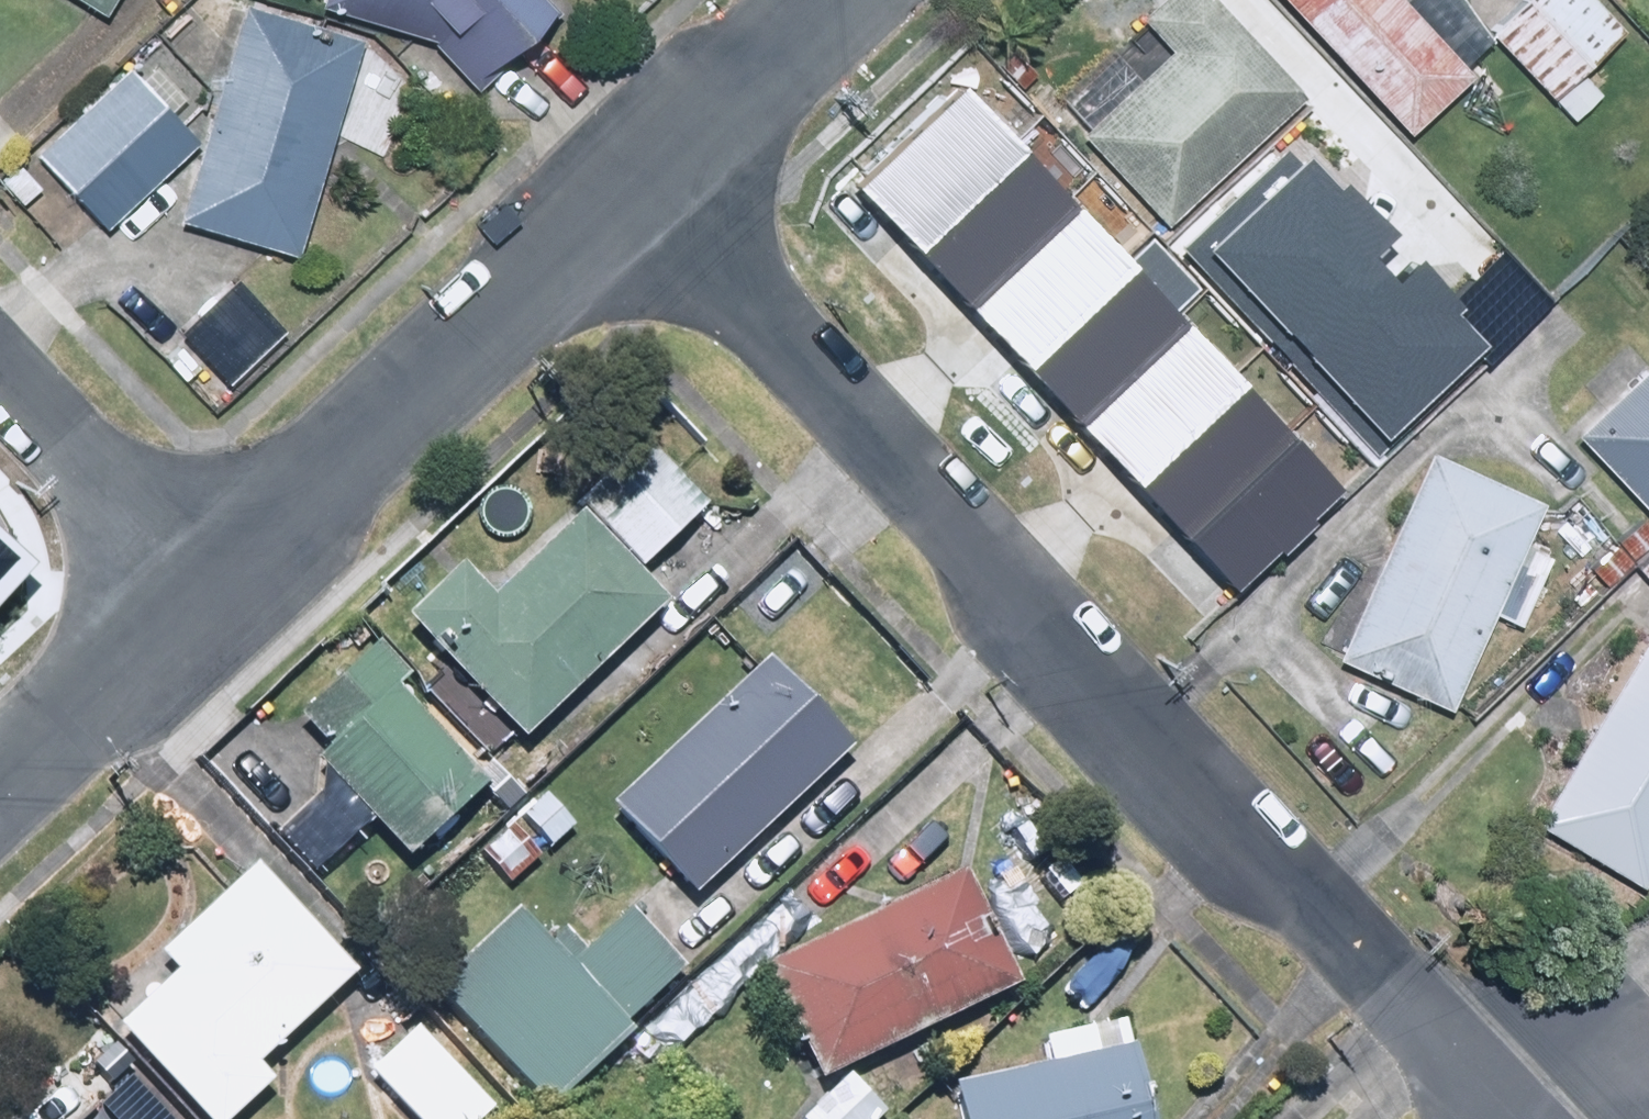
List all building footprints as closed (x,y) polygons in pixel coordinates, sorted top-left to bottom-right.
[(113,0),(87,0),(107,11),(113,0)] [(431,43),(463,82),(549,12),(540,0),(334,0),(351,21),(431,43)] [(1218,0),(1160,0),(1138,21),(1169,53),(1081,140),(1171,231),(1310,93),(1218,0)] [(1492,38),(1457,0),(1279,0),(1404,135),(1468,76),(1460,67),(1492,38)] [(354,40),(242,7),(176,225),(288,259),(354,40)] [(195,143),(122,63),(27,150),(100,230),(195,143)] [(865,203),(1236,593),(1354,482),(983,92),(865,203)] [(1290,158),(1189,253),(1286,356),(1379,269),(1370,259),(1399,232),(1350,180),(1343,187),(1315,156),(1301,169),(1290,158)] [(1379,269),(1286,356),(1378,457),(1494,348),(1459,310),(1467,303),(1431,265),(1403,291),(1379,269)] [(1612,362),(1590,385),(1610,404),(1572,442),(1648,517),(1648,363),(1632,381),(1612,362)] [(1516,627),(1535,586),(1506,573),(1536,505),(1421,455),(1332,658),(1447,709),(1488,615),(1516,627)] [(49,561),(0,516),(0,614),(49,561)] [(522,743),(658,608),(570,519),(487,602),(455,570),(402,623),(522,743)] [(1633,570),(1648,588),(1648,556),(1633,570)] [(1636,637),(1534,830),(1644,888),(1648,879),(1648,644),(1636,637)] [(480,788),(397,694),(409,682),(374,643),(288,720),(407,853),(480,788)] [(842,754),(759,668),(605,816),(688,903),(842,754)] [(386,904),(276,786),(244,816),(354,933),(386,904)] [(573,826),(543,795),(481,857),(511,887),(573,826)] [(248,868),(120,986),(137,1005),(111,1028),(194,1118),(236,1118),(269,1088),(251,1069),(350,978),(248,868)] [(1015,993),(965,880),(764,969),(814,1082),(1015,993)] [(724,1088),(690,1046),(661,1071),(626,1030),(687,979),(628,909),(557,967),(517,919),(433,989),(541,1118),(551,1118),(558,1113),(563,1118),(686,1118),(724,1088)] [(416,1030),(367,1079),(407,1118),(485,1118),(495,1109),(416,1030)] [(1126,1051),(1093,1058),(1088,1036),(1040,1046),(1044,1068),(948,1089),(954,1118),(1141,1118),(1126,1051)]
